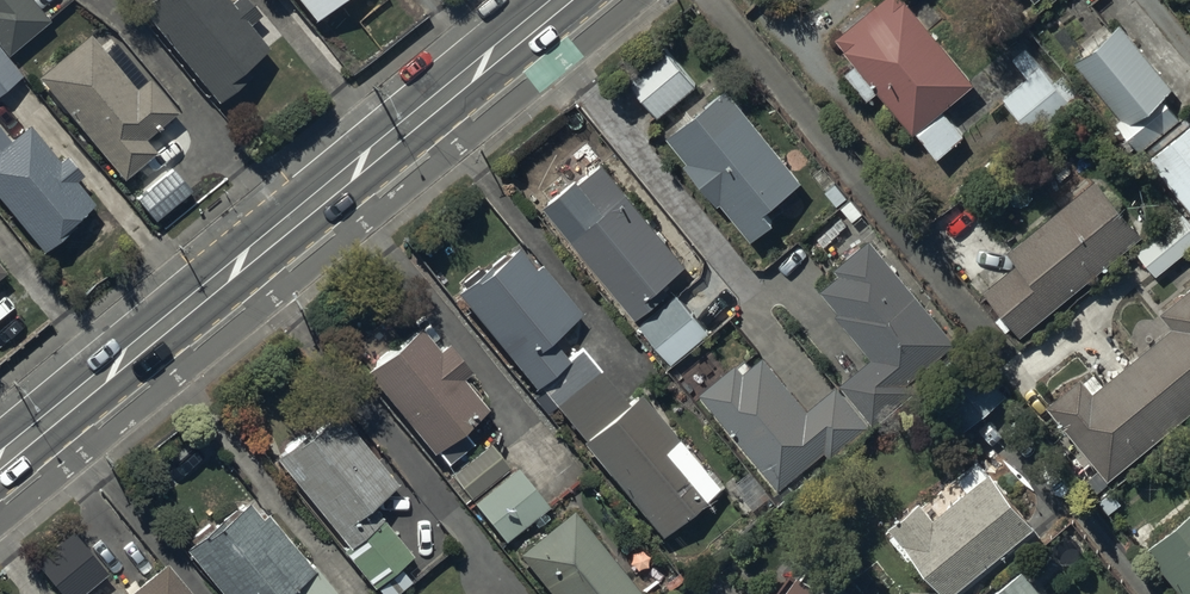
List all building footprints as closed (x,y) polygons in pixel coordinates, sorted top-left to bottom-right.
[(6,55),(47,21),(29,0),(0,0),(0,48),(6,55)] [(224,0),(148,0),(138,8),(216,102),(247,76),(241,68),(265,48),(224,0)] [(312,20),(336,0),(296,0),(312,20)] [(904,0),(882,0),(834,40),(854,64),(845,71),(868,99),(878,90),(913,131),(914,130),(937,158),(964,135),(941,108),(973,81),(904,0)] [(1143,149),(1181,119),(1162,95),(1171,88),(1120,24),(1073,61),(1143,149)] [(88,33),(34,77),(120,179),(153,152),(142,138),(174,112),(113,38),(101,49),(88,33)] [(657,116),(695,84),(664,47),(626,80),(657,116)] [(1026,79),(1001,97),(1032,140),(1084,102),(1063,74),(1053,81),(1028,47),(1011,59),(1026,79)] [(21,76),(0,50),(0,92),(21,76)] [(725,87),(666,136),(686,160),(682,163),(716,205),(719,203),(750,241),(772,223),(762,211),(801,179),(725,87)] [(1149,157),(1189,209),(1189,124),(1149,157)] [(41,251),(73,225),(70,221),(90,205),(71,182),(79,175),(62,155),(56,160),(26,125),(7,141),(0,132),(0,202),(41,251)] [(576,179),(543,206),(634,317),(663,294),(657,287),(686,263),(604,162),(579,183),(576,179)] [(169,168),(133,198),(151,220),(188,190),(169,168)] [(1141,236),(1094,179),(1006,252),(1015,263),(982,291),(1020,337),(1141,236)] [(1189,244),(1189,223),(1181,213),(1136,254),(1155,276),(1189,244)] [(957,342),(872,237),(834,268),(838,273),(819,289),(837,312),(834,313),(871,359),(840,384),(871,424),(913,391),(906,382),(918,372),(926,381),(937,372),(930,363),(957,342)] [(470,279),(454,292),(533,390),(539,385),(583,440),(579,443),(656,539),(717,489),(640,394),(626,405),(578,346),(573,350),(557,331),(578,314),(538,265),(531,270),(513,247),(472,281),(470,279)] [(1189,408),(1189,288),(1161,313),(1172,327),(1103,384),(1093,373),(1084,381),(1081,377),(1046,405),(1106,478),(1189,408)] [(676,292),(638,324),(670,363),(708,331),(676,292)] [(372,363),(363,370),(430,452),(434,449),(445,463),(470,443),(459,430),(483,411),(456,378),(467,370),(445,343),(437,350),(418,327),(392,349),(389,345),(370,360),(372,363)] [(735,362),(699,392),(759,465),(779,490),(825,452),(830,459),(870,426),(836,385),(807,409),(762,354),(749,366),(743,359),(737,365),(735,362)] [(1005,395),(981,365),(939,399),(962,429),(1005,395)] [(271,459),(346,547),(341,551),(378,593),(392,593),(409,580),(398,567),(412,555),(369,505),(395,482),(333,409),(302,435),(298,430),(279,446),(282,450),(271,459)] [(470,497),(507,467),(488,445),(452,475),(470,497)] [(887,525),(943,593),(953,593),(1034,524),(990,473),(987,476),(972,458),(952,476),(963,489),(932,516),(918,500),(887,525)] [(548,506),(514,465),(471,502),(505,542),(531,520),(533,522),(539,517),(537,515),(548,506)] [(181,548),(219,593),(334,593),(267,512),(260,518),(245,500),(222,518),(221,516),(181,548)] [(516,554),(549,593),(640,593),(571,509),(516,554)] [(1145,547),(1184,593),(1189,593),(1189,510),(1145,547)] [(70,530),(33,563),(58,593),(78,593),(104,573),(70,530)] [(161,561),(139,583),(135,579),(123,589),(126,592),(124,593),(188,593),(161,561)] [(1021,568),(988,593),(1042,593),(1021,568)] [(801,575),(796,571),(793,575),(790,573),(778,590),(755,593),(827,593),(801,575)]
